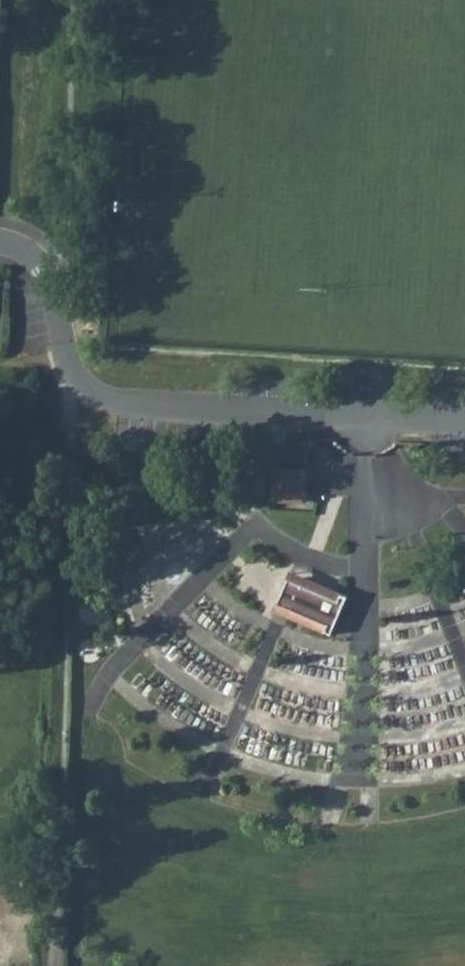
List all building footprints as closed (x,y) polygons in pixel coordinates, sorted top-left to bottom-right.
[(306,488),(275,487),(275,496),(306,497),(306,488)] [(306,573),(292,568),(289,574),(303,581),(306,573)] [(303,581),(289,574),(278,600),(292,605),(290,612),(332,631),(349,592),(306,573),(303,581)] [(292,605),(278,600),(276,606),(290,612),(292,605)]
